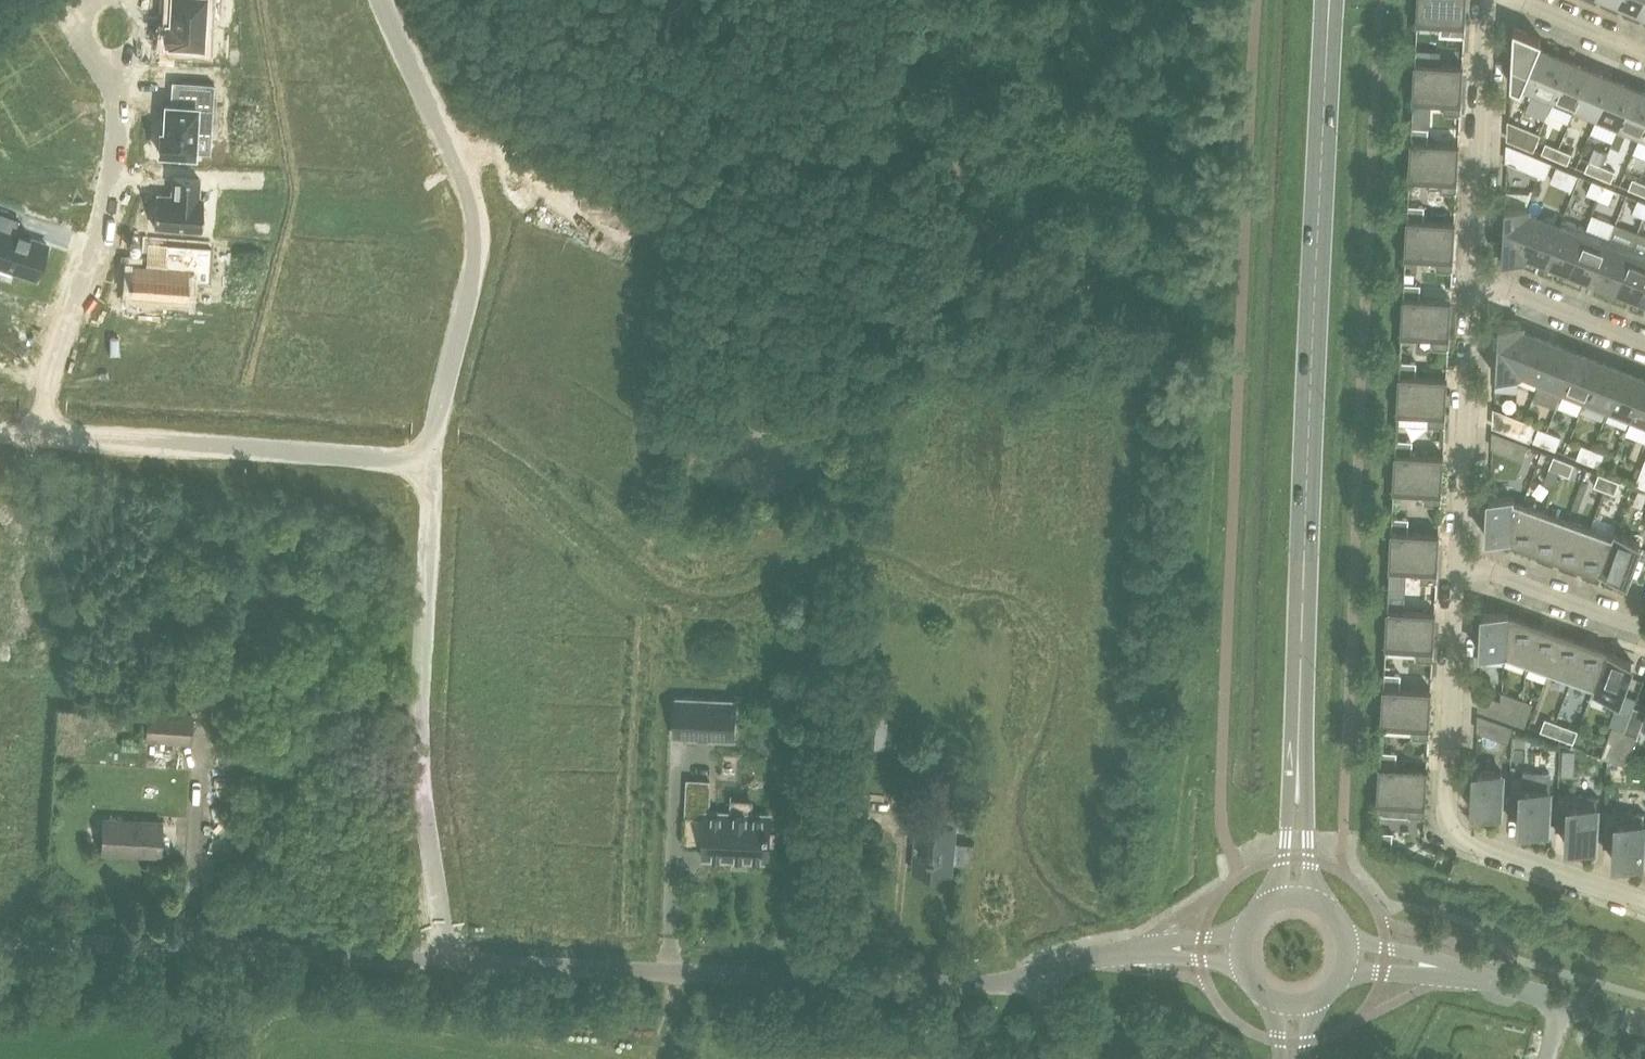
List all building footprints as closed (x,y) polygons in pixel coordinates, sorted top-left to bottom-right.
[(165,41),(170,41),(170,43),(202,45),(204,16),(220,16),(220,0),(172,0),(171,14),(171,15),(171,20),(171,21),(171,23),(166,23),(165,41)] [(1467,0),(1418,0),(1417,21),(1419,22),(1419,18),(1449,19),(1449,35),(1463,36),(1465,36),(1467,0)] [(1617,1),(1639,11),(1643,0),(1618,0),(1617,1)] [(1528,96),(1529,96),(1548,51),(1538,47),(1542,37),(1514,25),(1511,83),(1530,91),(1528,96)] [(1416,62),(1432,63),(1433,49),(1417,48),(1416,62)] [(1570,60),(1548,51),(1529,96),(1530,96),(1532,93),(1552,102),(1570,60)] [(1552,102),(1574,111),(1591,69),(1570,60),(1552,102)] [(1459,113),(1461,114),(1464,65),(1432,63),(1416,62),(1415,62),(1413,100),(1415,100),(1415,96),(1445,97),(1445,113),(1459,113)] [(1591,69),(1574,111),(1596,120),(1613,78),(1591,69)] [(1635,87),(1613,78),(1596,120),(1617,129),(1635,87)] [(160,131),(159,151),(194,153),(194,151),(195,130),(211,131),(214,83),(180,81),(178,105),(171,104),(166,104),(165,120),(165,131),(162,131),(160,131)] [(1639,138),(1644,123),(1644,91),(1635,87),(1617,129),(1639,138)] [(1539,133),(1509,121),(1508,138),(1533,148),(1539,133)] [(1412,140),(1428,141),(1429,127),(1413,127),(1412,140)] [(1411,140),(1409,178),(1411,178),(1411,174),(1441,175),(1441,191),(1457,192),(1460,143),(1428,141),(1412,140),(1411,140)] [(1555,157),(1559,147),(1546,141),(1542,151),(1555,157)] [(1533,170),(1538,157),(1508,145),(1507,165),(1508,165),(1508,160),(1533,170)] [(1559,147),(1555,157),(1568,162),(1572,152),(1559,147)] [(1538,157),(1533,170),(1545,175),(1550,162),(1538,157)] [(1585,169),(1598,175),(1602,165),(1589,159),(1585,169)] [(1557,165),(1550,180),(1558,183),(1564,168),(1557,165)] [(1602,165),(1598,175),(1611,180),(1616,170),(1602,165)] [(156,194),(154,227),(201,230),(203,197),(198,196),(200,178),(173,176),(172,190),(175,190),(174,195),(156,194)] [(1642,193),(1644,185),(1644,182),(1633,177),(1629,187),(1642,193)] [(1598,197),(1604,184),(1592,179),(1587,192),(1598,197)] [(1615,188),(1604,184),(1598,197),(1609,202),(1615,188)] [(1644,213),(1644,201),(1638,198),(1633,211),(1644,216),(1644,213)] [(1525,259),(1525,252),(1527,212),(1527,205),(1505,204),(1502,258),(1525,259)] [(1408,218),(1424,219),(1425,205),(1409,205),(1408,218)] [(35,278),(47,244),(14,232),(19,218),(0,211),(0,266),(35,278)] [(1560,225),(1527,212),(1525,252),(1547,260),(1564,218),(1563,218),(1560,225)] [(1424,219),(1408,218),(1407,218),(1405,256),(1407,256),(1407,252),(1437,253),(1437,269),(1453,270),(1456,221),(1424,219)] [(1547,260),(1570,269),(1587,227),(1564,218),(1547,260)] [(1570,269),(1593,278),(1610,236),(1587,227),(1570,269)] [(1610,236),(1593,278),(1616,287),(1633,245),(1610,236)] [(132,265),(130,294),(144,295),(144,299),(161,300),(162,296),(184,297),(185,279),(208,281),(210,245),(165,242),(163,267),(132,265)] [(1633,245),(1616,287),(1639,296),(1644,282),(1644,250),(1633,245)] [(1404,296),(1420,297),(1421,283),(1405,283),(1404,296)] [(1,367),(5,368),(9,354),(10,353),(16,354),(21,335),(16,333),(17,330),(20,318),(17,317),(3,313),(8,296),(6,295),(0,293),(0,371),(1,367)] [(1403,330),(1434,331),(1433,347),(1450,348),(1452,299),(1420,297),(1404,296),(1403,296),(1401,334),(1403,334),(1403,330)] [(1519,376),(1519,369),(1521,329),(1522,322),(1499,321),(1496,375),(1519,376)] [(1537,384),(1538,385),(1555,343),(1521,329),(1519,369),(1540,377),(1537,384)] [(1561,394),(1578,352),(1555,343),(1538,385),(1561,394)] [(1601,361),(1578,352),(1561,394),(1584,403),(1601,361)] [(1401,361),(1400,374),(1416,375),(1417,361),(1401,361)] [(1601,361),(1584,403),(1607,412),(1624,370),(1601,361)] [(1624,370),(1607,412),(1630,421),(1644,383),(1644,378),(1624,370)] [(1416,375),(1400,374),(1399,374),(1397,412),(1399,412),(1399,408),(1430,409),(1429,425),(1446,426),(1448,377),(1416,375)] [(1630,421),(1644,427),(1644,383),(1630,421)] [(1494,409),(1494,425),(1517,434),(1522,419),(1494,409)] [(1535,424),(1522,419),(1517,434),(1529,438),(1535,424)] [(1534,440),(1545,444),(1550,431),(1539,427),(1534,440)] [(1493,431),(1493,446),(1522,457),(1527,444),(1493,431)] [(1561,435),(1550,431),(1545,444),(1556,449),(1561,435)] [(1397,452),(1412,453),(1413,439),(1397,439),(1397,452)] [(1588,461),(1593,448),(1582,444),(1577,457),(1588,461)] [(1604,452),(1593,448),(1588,461),(1599,466),(1604,452)] [(1395,452),(1393,490),(1395,490),(1395,486),(1426,487),(1425,503),(1442,504),(1444,455),(1412,453),(1397,452),(1395,452)] [(1549,467),(1559,471),(1564,459),(1554,455),(1549,467)] [(1564,459),(1559,471),(1569,475),(1574,463),(1564,459)] [(1644,487),(1644,459),(1636,483),(1644,487)] [(1605,489),(1609,477),(1599,473),(1594,485),(1605,489)] [(1609,477),(1605,489),(1615,493),(1620,481),(1609,477)] [(1488,538),(1510,539),(1523,503),(1515,500),(1515,497),(1490,495),(1489,513),(1488,513),(1488,514),(1489,514),(1488,538)] [(1545,511),(1523,503),(1510,539),(1513,539),(1533,546),(1545,511)] [(1533,546),(1555,555),(1568,519),(1545,511),(1533,546)] [(1392,530),(1408,531),(1409,517),(1393,517),(1392,530)] [(1555,555),(1578,563),(1591,527),(1568,519),(1555,555)] [(1613,535),(1591,527),(1578,563),(1601,571),(1615,531),(1614,531),(1613,535)] [(1408,531),(1392,530),(1391,530),(1389,568),(1391,568),(1391,564),(1422,565),(1421,581),(1438,582),(1440,533),(1408,531)] [(1615,531),(1601,571),(1625,580),(1640,540),(1615,531)] [(1389,595),(1389,608),(1404,609),(1405,595),(1389,595)] [(1436,611),(1404,609),(1389,608),(1387,608),(1385,646),(1387,646),(1387,642),(1418,643),(1417,659),(1434,660),(1436,611)] [(1482,653),(1504,654),(1517,618),(1509,615),(1509,612),(1484,611),(1483,634),(1482,634),(1482,635),(1483,636),(1482,653)] [(1540,626),(1517,618),(1504,654),(1507,654),(1527,662),(1540,626)] [(1562,634),(1540,626),(1527,662),(1549,670),(1562,634)] [(1549,670),(1572,678),(1585,642),(1562,634),(1549,670)] [(1592,690),(1593,691),(1608,651),(1585,642),(1572,678),(1594,686),(1592,690)] [(1632,660),(1608,651),(1593,691),(1618,700),(1632,660)] [(1385,686),(1400,687),(1401,674),(1385,673),(1385,686)] [(1413,737),(1428,738),(1430,738),(1432,689),(1400,687),(1385,686),(1383,686),(1381,724),(1383,724),(1383,720),(1414,721),(1413,737)] [(1509,718),(1516,721),(1524,700),(1503,692),(1502,701),(1514,706),(1509,718)] [(1502,701),(1480,693),(1479,708),(1509,718),(1514,706),(1502,701)] [(676,735),(696,736),(735,738),(736,700),(677,697),(676,735)] [(1524,700),(1516,721),(1524,724),(1532,703),(1524,700)] [(865,707),(863,726),(889,728),(890,709),(865,707)] [(147,711),(145,740),(159,741),(158,748),(171,748),(172,742),(191,743),(193,715),(147,711)] [(1513,727),(1479,714),(1478,729),(1508,740),(1513,727)] [(1551,733),(1555,721),(1545,717),(1541,730),(1551,733)] [(1555,721),(1551,733),(1561,737),(1566,725),(1555,721)] [(1601,756),(1614,760),(1625,730),(1612,725),(1601,756)] [(1625,730),(1614,760),(1627,764),(1638,735),(1625,730)] [(1562,747),(1561,774),(1574,774),(1575,748),(1562,747)] [(1381,764),(1396,765),(1397,752),(1382,751),(1381,764)] [(1426,816),(1428,767),(1396,765),(1381,764),(1379,764),(1377,802),(1379,802),(1379,798),(1410,799),(1409,815),(1426,816)] [(1502,771),(1476,769),(1474,812),(1500,813),(1502,771)] [(1509,816),(1522,816),(1521,829),(1547,831),(1549,788),(1550,772),(1524,771),(1524,776),(1511,776),(1509,807),(1509,816)] [(751,811),(750,811),(732,810),(732,812),(709,811),(710,780),(689,779),(686,835),(706,836),(705,856),(732,858),(734,858),(736,858),(745,858),(744,859),(746,859),(746,858),(768,859),(770,814),(751,813),(751,811)] [(1558,793),(1556,823),(1569,824),(1568,846),(1595,848),(1597,795),(1558,793)] [(918,819),(913,869),(932,871),(952,873),(954,858),(970,859),(977,860),(979,838),(956,836),(957,823),(957,815),(958,803),(919,800),(918,819)] [(1617,840),(1616,845),(1616,863),(1642,864),(1644,811),(1605,809),(1604,839),(1617,840)] [(162,821),(103,818),(101,852),(160,855),(162,821)] [(1377,843),(1393,850),(1394,832),(1378,831),(1377,843)]
